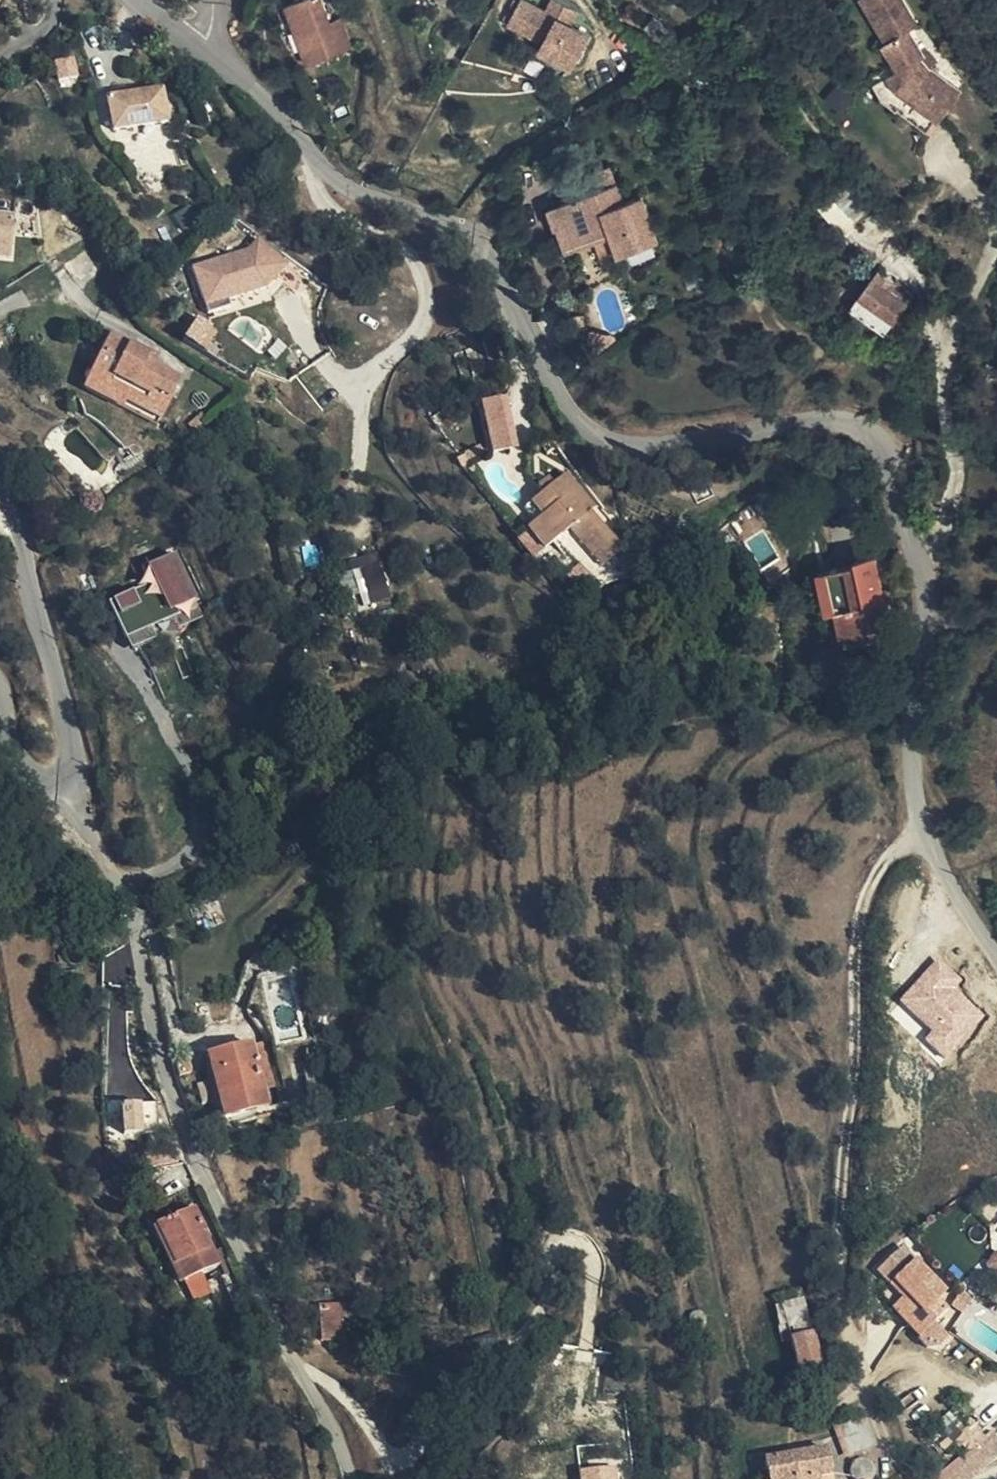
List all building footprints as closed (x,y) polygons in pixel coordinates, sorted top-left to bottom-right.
[(311,67),(355,50),(343,21),(333,25),(323,0),(311,0),(289,8),(311,67)] [(523,0),(510,25),(545,44),(542,50),(575,68),(591,37),(572,26),(579,13),(554,0),(547,13),(523,0)] [(872,52),(885,80),(906,125),(934,96),(919,82),(910,71),(915,68),(904,42),(913,39),(896,0),(862,0),(857,2),(876,52),(872,52)] [(53,59),(57,78),(78,73),(74,55),(53,59)] [(920,66),(915,68),(910,71),(919,82),(926,75),(920,66)] [(906,125),(885,80),(857,92),(864,109),(894,138),(906,125)] [(166,122),(160,91),(134,96),(132,90),(111,92),(112,100),(105,101),(112,133),(166,122)] [(909,131),(916,137),(946,107),(934,96),(906,125),(909,131)] [(829,159),(835,169),(843,163),(837,154),(829,159)] [(843,163),(835,169),(841,178),(849,173),(843,163)] [(612,166),(592,173),(598,189),(618,182),(612,166)] [(618,182),(598,189),(552,205),(559,226),(561,225),(573,221),(582,245),(614,234),(621,254),(658,240),(660,239),(643,195),(625,201),(618,182)] [(11,259),(17,209),(0,207),(0,257),(11,259)] [(573,221),(561,225),(570,249),(582,245),(573,221)] [(193,258),(201,300),(284,284),(275,242),(193,258)] [(881,268),(855,304),(888,329),(914,293),(881,268)] [(577,324),(587,324),(586,313),(577,313),(577,324)] [(197,314),(186,333),(203,344),(215,325),(197,314)] [(84,390),(157,425),(177,382),(153,369),(144,365),(147,358),(146,357),(104,337),(85,372),(91,375),(84,390)] [(144,365),(153,369),(159,355),(149,351),(146,357),(147,358),(144,365)] [(79,388),(84,390),(91,375),(85,372),(79,388)] [(195,410),(202,410),(206,407),(207,402),(207,399),(205,395),(201,393),(197,392),(195,394),(191,396),(189,399),(190,404),(193,408),(195,410)] [(493,438),(508,435),(504,422),(490,425),(493,438)] [(497,457),(512,453),(508,435),(493,438),(497,457)] [(553,545),(555,543),(568,532),(574,526),(607,565),(608,563),(618,555),(621,552),(589,514),(593,510),(564,477),(555,485),(543,495),(523,511),(535,524),(553,545)] [(537,488),(543,495),(555,485),(549,478),(537,488)] [(751,531),(740,516),(720,532),(732,548),(751,531)] [(545,552),(553,545),(535,524),(526,531),(545,552)] [(574,526),(568,532),(601,570),(607,565),(574,526)] [(648,562),(657,555),(646,541),(636,548),(648,562)] [(348,558),(357,605),(389,599),(381,552),(348,558)] [(878,554),(861,557),(860,557),(860,562),(834,569),(842,610),(840,610),(845,632),(893,622),(888,597),(885,588),(878,554)] [(618,555),(608,563),(618,575),(628,566),(618,555)] [(151,587),(109,605),(125,642),(180,617),(178,613),(197,605),(176,558),(144,572),(151,587)] [(842,610),(834,569),(822,571),(831,611),(840,610),(842,610)] [(897,585),(885,588),(888,597),(900,594),(897,585)] [(870,695),(880,695),(881,675),(870,674),(870,695)] [(940,958),(900,1001),(933,1032),(927,1039),(948,1058),(989,1015),(957,985),(962,979),(940,958)] [(247,1010),(249,1014),(266,1041),(279,1038),(269,992),(259,999),(250,997),(247,1010)] [(225,1121),(257,1112),(270,1108),(252,1045),(208,1058),(225,1121)] [(121,1100),(123,1131),(155,1128),(153,1097),(121,1100)] [(270,1108),(257,1112),(258,1119),(272,1115),(270,1108)] [(174,1148),(144,1155),(147,1171),(179,1164),(174,1148)] [(147,1171),(144,1155),(131,1158),(134,1174),(147,1171)] [(196,1226),(202,1224),(195,1210),(159,1227),(185,1283),(216,1268),(201,1235),(196,1226)] [(206,1232),(202,1224),(196,1226),(201,1235),(206,1232)] [(943,1290),(900,1242),(875,1265),(904,1297),(901,1300),(914,1314),(924,1325),(945,1307),(936,1297),(943,1290)] [(226,1276),(235,1271),(225,1248),(216,1253),(226,1276)] [(986,1269),(996,1276),(996,1255),(994,1256),(986,1269)] [(950,1303),(961,1311),(969,1299),(968,1298),(958,1292),(950,1303)] [(914,1314),(901,1300),(893,1307),(907,1322),(914,1314)] [(792,1340),(812,1333),(808,1317),(804,1301),(776,1309),(782,1345),(792,1342),(792,1340)] [(343,1306),(326,1308),(329,1343),(348,1342),(343,1306)] [(329,1343),(326,1308),(319,1308),(322,1344),(329,1343)] [(924,1325),(914,1314),(907,1322),(917,1332),(924,1325)] [(803,1375),(822,1369),(812,1333),(792,1340),(792,1342),(801,1376),(803,1375)] [(879,1447),(866,1413),(839,1423),(852,1456),(879,1447)] [(979,1435),(974,1431),(967,1423),(958,1432),(969,1444),(979,1435)] [(996,1455),(996,1443),(993,1438),(971,1456),(972,1458),(945,1478),(970,1478),(996,1455)] [(948,1456),(955,1464),(964,1456),(961,1452),(957,1449),(948,1456)] [(770,1478),(816,1478),(819,1478),(831,1475),(825,1450),(766,1462),(770,1478)] [(876,1475),(876,1469),(875,1466),(872,1462),(866,1460),(861,1460),(858,1461),(855,1464),(851,1470),(852,1477),(853,1478),(875,1478),(876,1475)] [(579,1473),(580,1478),(615,1478),(614,1469),(579,1473)]
